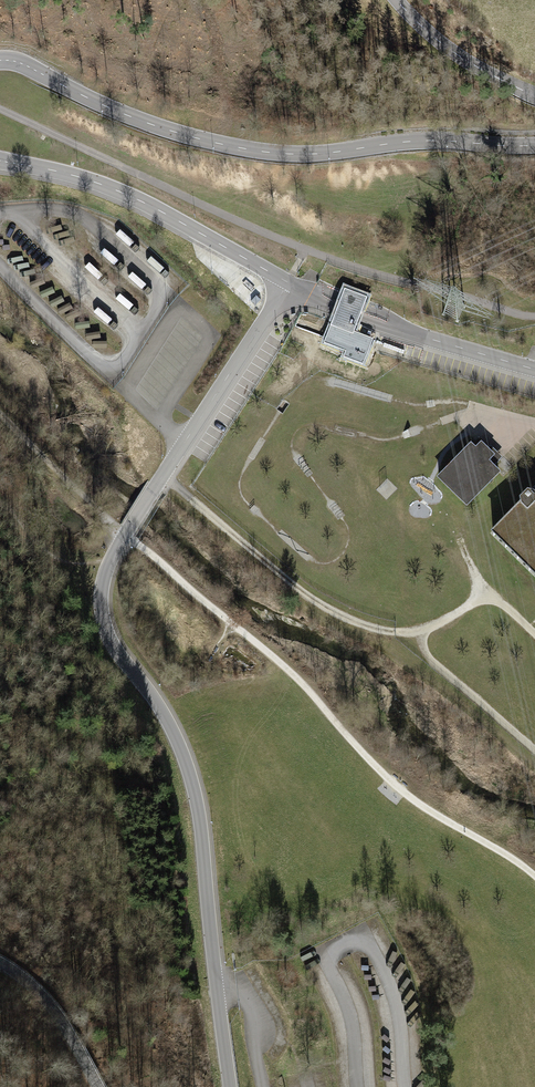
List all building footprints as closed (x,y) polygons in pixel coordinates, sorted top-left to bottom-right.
[(471,445),(439,478),(467,505),(499,473),(493,467),(487,461),(492,455),(486,450),(481,444),(476,450),(471,445)] [(490,446),(486,450),(492,455),(487,461),(493,467),(502,457),(490,446)] [(495,533),(534,572),(534,492),(534,493),(527,491),(519,499),(522,506),(495,533)]
